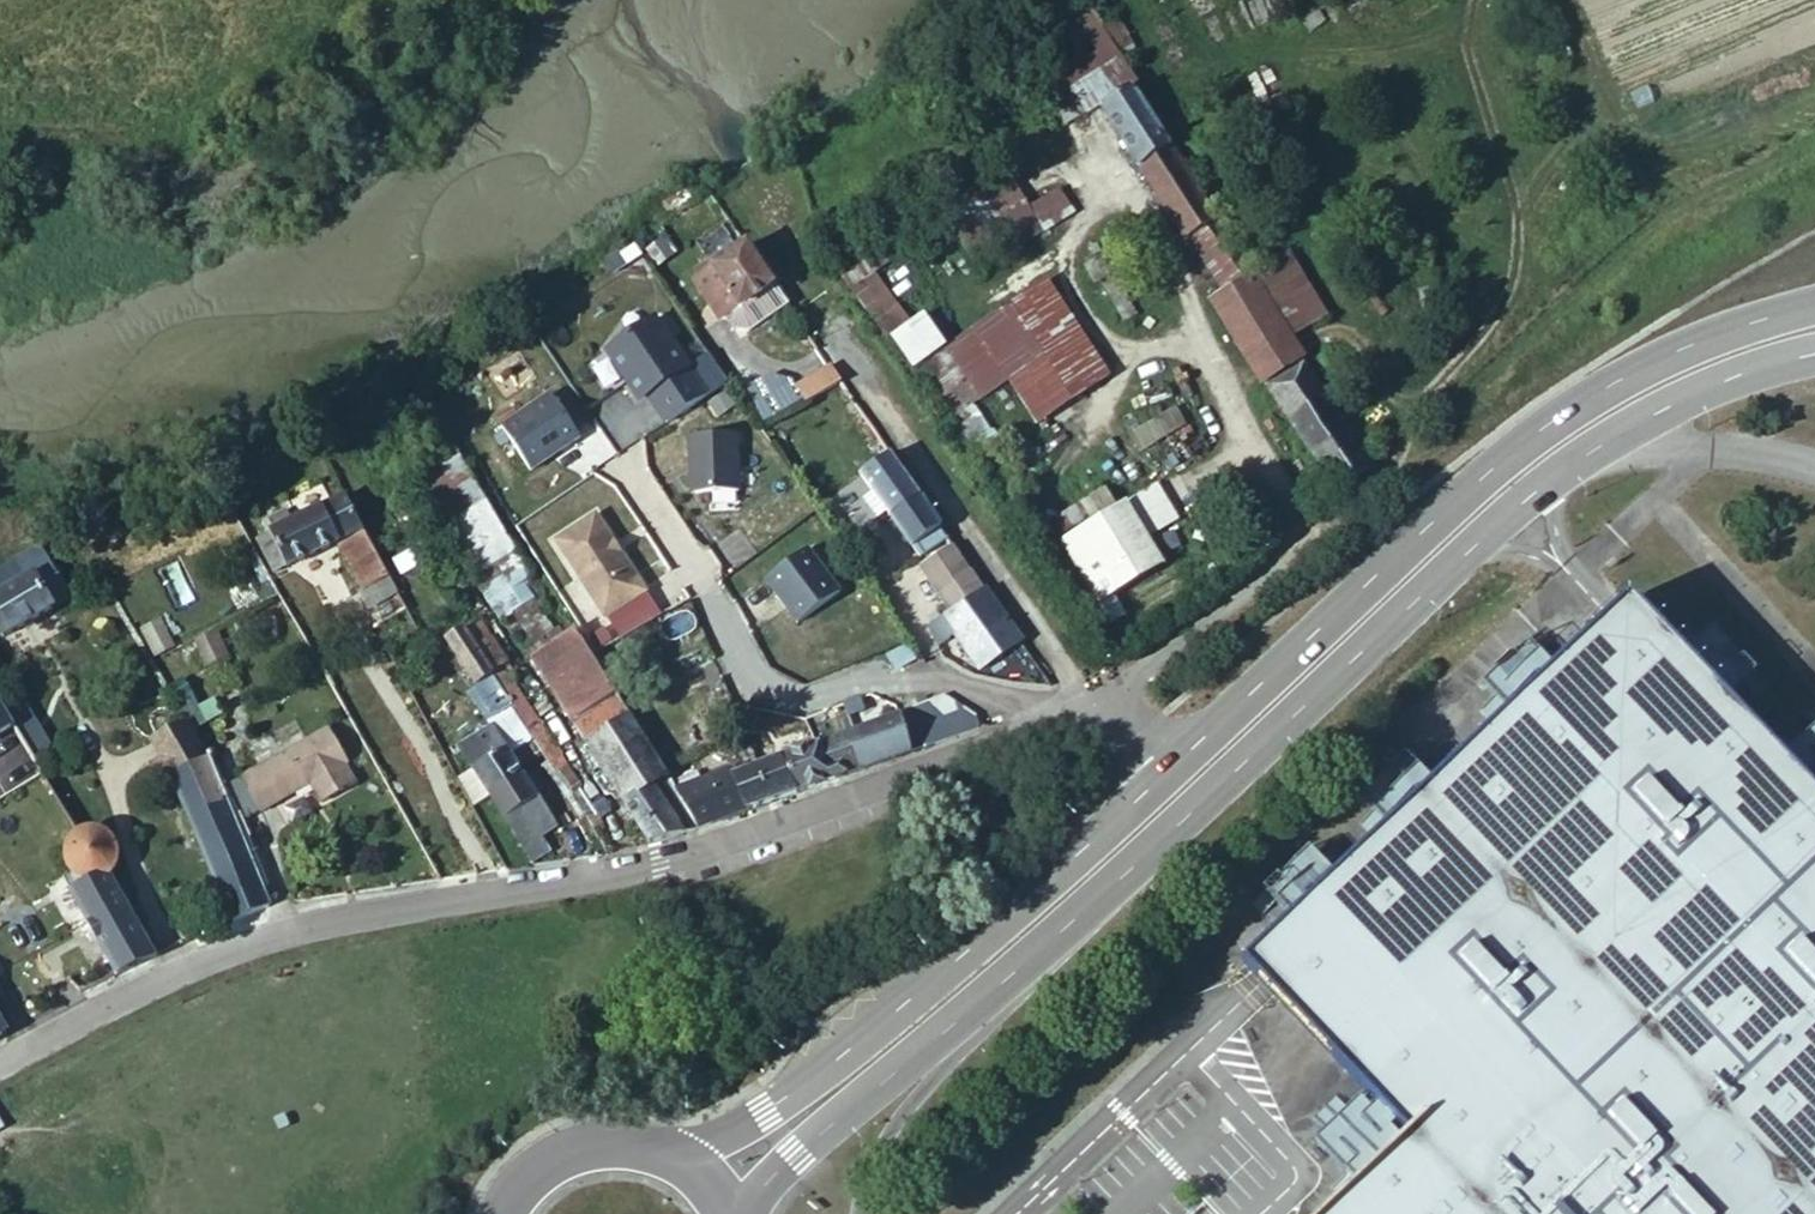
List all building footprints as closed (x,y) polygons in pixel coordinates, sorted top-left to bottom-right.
[(1391,11),(1413,0),(1385,0),(1391,11)] [(1045,44),(1056,63),(1034,78),(1065,127),(1086,115),(1088,119),(1100,110),(1134,89),(1138,86),(1103,32),(1108,29),(1083,3),(1045,44)] [(1134,89),(1100,110),(1138,170),(1172,149),(1134,89)] [(1138,170),(1184,242),(1187,240),(1218,221),(1172,149),(1138,170)] [(945,203),(981,263),(1074,209),(1061,187),(1030,205),(1007,167),(945,203)] [(1222,293),(1253,273),(1218,221),(1187,240),(1222,293)] [(736,308),(738,312),(773,287),(745,247),(732,256),(727,249),(701,267),(706,275),(696,282),(721,318),(736,308)] [(1114,276),(1104,258),(1086,267),(1096,285),(1114,276)] [(1287,258),(1265,271),(1304,331),(1327,319),(1287,258)] [(1265,271),(1212,303),(1263,385),(1307,358),(1294,338),(1304,331),(1265,271)] [(983,401),(1011,382),(1039,424),(1105,383),(1039,286),(947,347),(983,401)] [(659,316),(610,347),(642,409),(655,406),(670,428),(730,381),(708,353),(693,363),(659,316)] [(933,316),(906,328),(921,362),(948,350),(933,316)] [(829,367),(799,385),(811,401),(840,384),(829,367)] [(1371,468),(1304,369),(1270,392),(1336,490),(1371,468)] [(585,440),(553,393),(504,428),(533,473),(585,440)] [(1130,430),(1138,449),(1189,429),(1181,410),(1130,430)] [(744,494),(739,434),(689,436),(694,496),(744,494)] [(467,449),(421,469),(468,578),(513,558),(467,449)] [(852,466),(918,560),(949,539),(891,457),(876,467),(868,456),(852,466)] [(258,542),(275,575),(337,545),(363,531),(345,498),(293,524),(286,511),(263,523),(270,536),(258,542)] [(597,508),(556,532),(607,620),(652,594),(597,508)] [(1161,567),(1124,508),(1063,545),(1112,625),(1127,616),(1114,595),(1161,567)] [(337,545),(370,610),(398,595),(363,531),(337,545)] [(846,593),(811,546),(771,578),(803,624),(846,593)] [(954,547),(924,568),(954,614),(985,592),(954,547)] [(41,549),(0,572),(0,634),(2,638),(71,600),(41,549)] [(415,549),(394,562),(402,576),(424,563),(415,549)] [(945,620),(980,670),(1022,645),(985,592),(954,614),(945,620)] [(1629,603),(1612,619),(1243,968),(1259,985),(1408,1141),(1331,1213),(1814,1213),(1814,798),(1629,603)] [(159,619),(142,630),(156,655),(174,645),(159,619)] [(483,622),(466,632),(477,649),(493,638),(483,622)] [(213,630),(196,639),(208,663),(225,655),(213,630)] [(576,630),(532,658),(647,844),(698,828),(677,794),(655,758),(617,698),(576,630)] [(466,632),(449,641),(479,689),(495,676),(477,649),(466,632)] [(493,638),(477,649),(495,676),(503,688),(519,678),(493,638)] [(479,689),(477,691),(496,717),(514,706),(503,688),(495,676),(479,689)] [(185,678),(167,687),(177,703),(192,696),(185,678)] [(0,700),(0,737),(16,728),(0,700)] [(929,703),(899,715),(907,737),(938,725),(936,720),(929,703)] [(537,743),(514,706),(496,717),(490,721),(495,728),(514,758),(537,743)] [(817,746),(780,760),(758,769),(738,776),(732,778),(745,812),(883,766),(915,754),(907,737),(899,715),(817,746)] [(163,787),(174,783),(233,924),(271,909),(206,755),(186,720),(151,740),(161,759),(149,764),(163,787)] [(0,737),(0,748),(10,766),(31,753),(16,728),(0,737)] [(460,748),(474,772),(459,781),(474,809),(491,799),(507,824),(542,803),(514,758),(495,728),(460,748)] [(346,763),(327,731),(243,780),(262,813),(310,785),(321,803),(353,785),(342,766),(346,763)] [(766,758),(755,762),(758,769),(780,760),(777,753),(766,758)] [(672,786),(677,794),(698,828),(745,812),(732,778),(738,776),(733,764),(672,786)] [(544,838),(559,830),(542,803),(507,824),(529,860),(550,849),(544,838)] [(86,831),(79,835),(75,838),(73,840),(70,844),(69,847),(68,851),(67,854),(67,858),(68,862),(69,866),(70,869),(72,872),(75,875),(78,878),(81,880),(84,882),(88,883),(89,883),(91,884),(95,884),(99,884),(103,882),(106,881),(117,876),(120,865),(119,852),(114,842),(105,835),(97,831),(86,831)] [(89,883),(88,883),(70,892),(115,977),(157,957),(117,876),(106,881),(103,882),(99,884),(95,884),(91,884),(89,883)] [(44,987),(0,1010),(0,1026),(5,1035),(55,1007),(44,987)]
